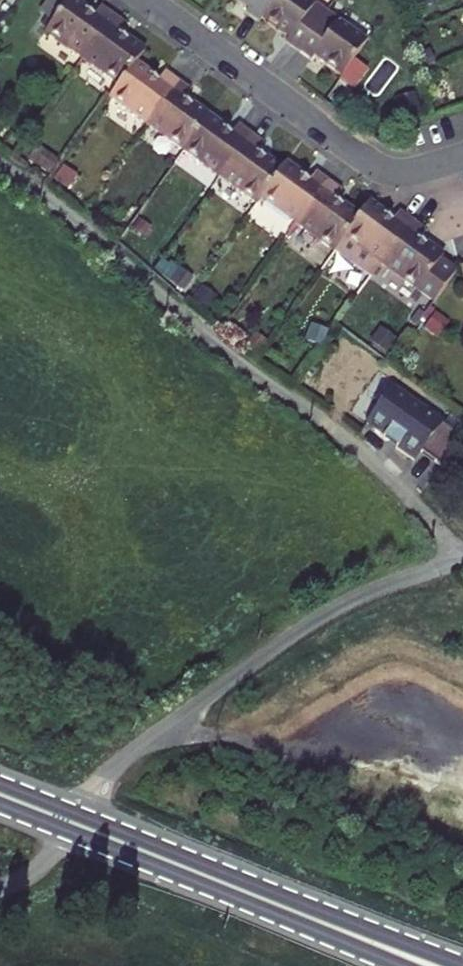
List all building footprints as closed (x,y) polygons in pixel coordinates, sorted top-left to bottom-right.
[(74,0),(55,0),(44,14),(57,23),(74,0)] [(87,61),(119,18),(105,8),(97,18),(88,12),(90,10),(76,0),(74,0),(57,23),(49,34),(87,61)] [(264,22),(266,18),(280,0),(242,0),(253,8),(250,12),(264,22)] [(316,0),(280,0),(266,18),(293,37),(290,41),(304,51),(332,12),(316,0)] [(348,77),(373,41),(332,12),(304,51),(316,59),(318,56),(348,77)] [(124,38),(132,28),(119,18),(87,61),(123,88),(139,65),(149,52),(134,41),(132,44),(124,38)] [(114,100),(150,126),(181,84),(168,74),(161,84),(153,78),(154,76),(139,65),(123,88),(114,100)] [(150,126),(187,153),(213,118),(197,107),(196,109),(188,104),(195,94),(181,84),(150,126)] [(226,131),(228,129),(213,118),(187,153),(223,179),(254,136),(241,126),(233,137),(226,131)] [(268,146),(254,136),(223,179),(260,207),(265,200),(286,171),(270,160),(268,163),(261,157),(268,146)] [(305,175),(291,165),(286,171),(265,200),(302,227),(334,183),(320,173),(312,184),(303,178),(305,175)] [(339,204),(347,193),(334,183),(302,227),(338,253),(364,219),(348,208),(347,210),(339,204)] [(375,280),(386,265),(416,224),(401,213),(394,222),(385,216),(387,214),(374,205),(364,219),(338,253),(375,280)] [(429,234),(416,224),(386,265),(438,303),(459,275),(442,263),(446,258),(433,248),(431,250),(422,243),(429,234)] [(382,406),(364,424),(415,462),(425,452),(445,464),(462,435),(449,429),(454,426),(392,386),(382,406)]
